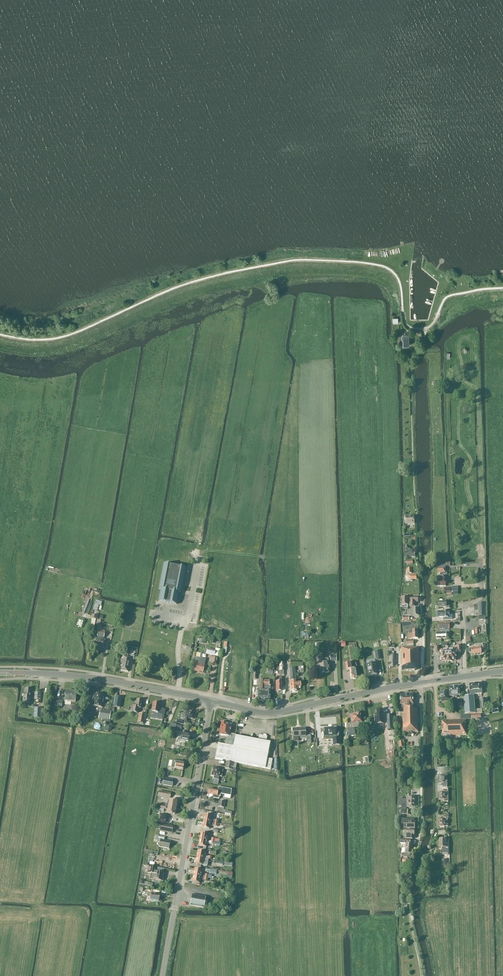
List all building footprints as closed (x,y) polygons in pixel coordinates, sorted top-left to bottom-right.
[(414,524),(414,516),(405,516),(406,524),(414,524)] [(408,553),(405,553),(405,558),(415,557),(415,552),(412,552),(412,550),(410,550),(410,549),(409,549),(408,545),(405,545),(406,549),(407,549),(408,553)] [(181,593),(186,568),(178,567),(171,566),(172,566),(164,564),(159,589),(161,589),(158,601),(176,605),(179,593),(181,593)] [(439,568),(438,568),(438,573),(440,573),(440,575),(441,575),(446,575),(447,575),(447,573),(446,573),(446,568),(446,565),(439,565),(439,568)] [(447,606),(447,602),(447,600),(443,600),(443,602),(438,602),(438,608),(446,608),(446,609),(450,609),(450,606),(447,606)] [(99,629),(99,631),(98,631),(97,637),(97,639),(95,639),(94,647),(103,649),(105,640),(103,640),(103,638),(104,632),(104,630),(99,629)] [(297,642),(307,642),(307,630),(297,630),(297,642)] [(418,639),(418,630),(413,630),(413,631),(409,631),(409,634),(409,639),(418,639)] [(449,630),(446,630),(442,630),(442,633),(437,633),(437,639),(446,639),(446,634),(449,634),(449,630)] [(472,654),(481,653),(481,649),(483,648),(483,644),(475,645),(475,648),(471,648),(472,654)] [(455,649),(448,650),(449,662),(452,662),(452,661),(456,661),(456,657),(456,654),(455,652),(458,652),(461,652),(461,645),(457,645),(458,649),(455,650),(455,649)] [(439,646),(436,646),(436,653),(439,653),(441,653),(442,657),(440,657),(441,660),(442,660),(442,661),(446,661),(446,662),(449,662),(448,650),(441,650),(439,650),(439,646)] [(420,668),(419,647),(402,648),(402,671),(415,671),(415,669),(420,668)] [(128,672),(130,658),(127,657),(128,656),(122,655),(120,666),(122,666),(121,671),(128,672)] [(195,658),(194,663),(193,671),(197,672),(197,671),(203,672),(205,659),(195,658)] [(352,679),(357,678),(356,668),(352,669),(351,662),(345,664),(346,670),(350,669),(351,678),(352,678),(352,679)] [(375,664),(366,665),(368,676),(376,675),(375,671),(376,671),(375,664)] [(300,682),(296,682),(296,681),(295,668),(290,668),(290,674),(291,682),(290,682),(291,691),(297,691),(296,687),(300,687),(300,682)] [(257,681),(257,684),(256,701),(269,702),(270,692),(270,686),(269,686),(269,681),(263,681),(257,681)] [(482,690),(481,683),(469,684),(470,691),(470,695),(482,694),(482,693),(481,690),(482,690)] [(460,696),(460,687),(449,687),(450,696),(460,696)] [(30,703),(31,689),(25,689),(25,694),(23,694),(23,703),(30,703)] [(448,690),(441,691),(442,705),(452,704),(452,699),(449,699),(448,690)] [(76,692),(65,691),(64,702),(71,703),(71,705),(75,706),(75,703),(76,692)] [(104,696),(94,694),(92,706),(102,708),(104,696)] [(414,709),(413,695),(400,695),(401,710),(404,709),(404,713),(403,713),(403,733),(418,732),(418,709),(414,709)] [(474,696),(464,697),(465,715),(475,714),(474,696)] [(142,701),(137,700),(135,707),(133,707),(132,712),(137,713),(137,711),(138,708),(141,708),(142,701)] [(153,703),(150,716),(155,717),(155,718),(157,718),(161,719),(162,713),(158,712),(160,704),(153,703)] [(376,715),(374,715),(375,725),(383,724),(382,710),(376,711),(376,715)] [(111,713),(100,711),(99,718),(109,720),(111,713)] [(194,713),(186,711),(185,718),(184,724),(189,725),(189,721),(188,721),(188,718),(193,719),(194,713)] [(358,724),(361,723),(360,713),(355,714),(355,715),(350,716),(352,725),(353,728),(359,727),(358,724)] [(447,721),(442,722),(442,735),(450,735),(450,736),(467,735),(466,720),(450,721),(450,722),(447,722),(447,721)] [(229,734),(231,725),(226,725),(226,723),(221,723),(220,733),(220,735),(226,736),(225,745),(218,744),(215,759),(270,770),(272,760),(267,759),(270,743),(266,742),(267,737),(259,735),(258,741),(235,736),(235,735),(229,734)] [(335,731),(335,728),(324,728),(324,736),(333,736),(333,745),(340,745),(339,738),(338,738),(338,731),(335,731)] [(305,736),(305,729),(292,729),(292,737),(293,737),(293,742),(298,742),(298,737),(299,737),(300,739),(306,739),(307,744),(310,743),(310,736),(305,736)] [(188,742),(189,736),(186,735),(186,732),(183,731),(182,734),(180,741),(188,742)] [(172,750),(174,741),(166,739),(164,748),(172,750)] [(172,761),(171,768),(183,770),(184,763),(172,761)] [(226,761),(225,769),(234,771),(235,771),(236,767),(236,763),(226,761)] [(220,770),(213,768),(212,775),(214,776),(213,779),(218,780),(219,776),(222,777),(223,770),(220,770)] [(439,776),(439,783),(443,783),(443,787),(447,787),(447,782),(447,776),(445,776),(439,776)] [(218,791),(209,789),(208,794),(213,795),(212,798),(219,799),(219,797),(220,797),(221,794),(230,796),(232,790),(218,787),(218,791)] [(445,792),(439,792),(439,800),(444,800),(444,802),(448,802),(448,792),(448,790),(445,790),(445,793),(445,792)] [(414,808),(415,797),(407,797),(406,800),(403,800),(403,799),(399,799),(399,806),(402,806),(402,809),(406,809),(406,808),(414,808)] [(176,808),(165,806),(160,805),(160,808),(167,810),(167,813),(175,815),(176,808)] [(203,821),(217,824),(218,821),(215,820),(215,821),(211,820),(212,816),(211,816),(212,813),(207,812),(206,815),(204,815),(203,821)] [(415,829),(415,822),(414,822),(414,819),(400,818),(400,828),(415,829)] [(172,833),(173,826),(161,824),(159,831),(172,833)] [(414,835),(415,830),(406,830),(406,835),(407,835),(407,839),(412,839),(412,835),(414,835)] [(169,849),(170,842),(164,841),(164,838),(156,836),(155,841),(157,841),(158,840),(160,840),(159,847),(169,849)] [(446,839),(439,840),(440,848),(442,848),(442,851),(442,855),(449,855),(448,844),(446,844),(446,839)] [(400,840),(400,844),(405,844),(405,849),(413,850),(413,845),(410,844),(410,840),(400,840)] [(402,849),(402,853),(405,853),(405,854),(404,854),(404,857),(411,858),(411,854),(413,854),(413,850),(405,849),(402,849)] [(197,851),(196,857),(211,860),(211,857),(209,857),(204,856),(205,852),(197,851)] [(149,866),(147,873),(151,874),(150,879),(153,880),(162,881),(164,874),(156,872),(157,868),(155,867),(149,866)] [(193,875),(208,878),(211,878),(212,876),(208,875),(205,874),(205,875),(201,874),(202,870),(194,869),(193,875)] [(208,878),(193,875),(192,882),(199,883),(200,880),(207,881),(208,878)] [(151,894),(142,893),(142,896),(150,897),(150,900),(158,902),(160,895),(151,894)] [(206,897),(192,895),(190,906),(204,908),(206,897)]
